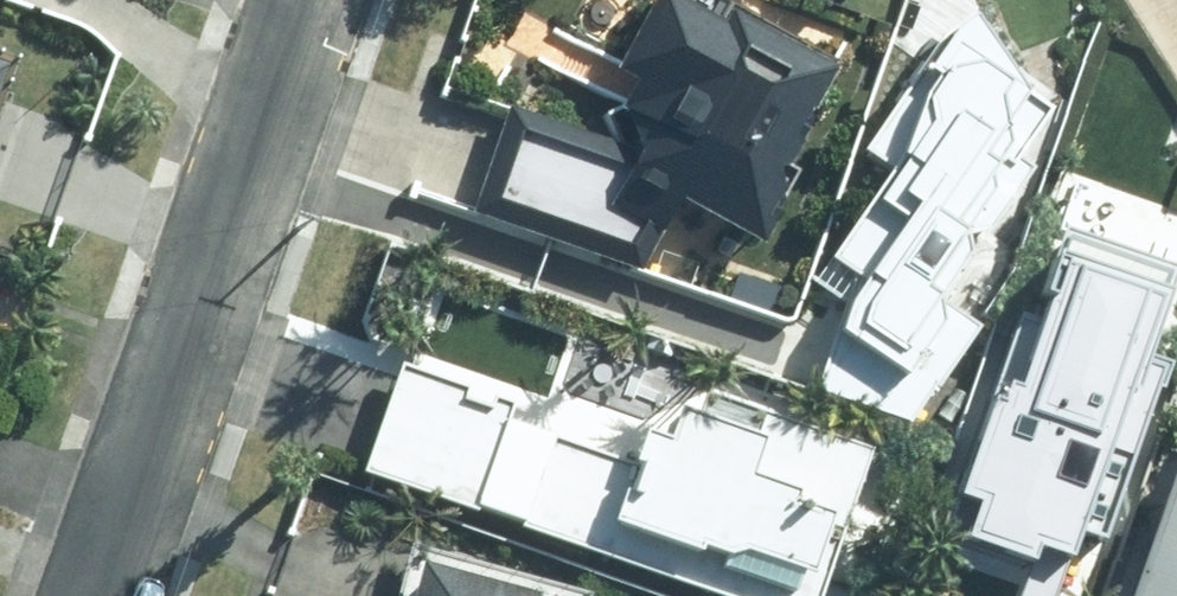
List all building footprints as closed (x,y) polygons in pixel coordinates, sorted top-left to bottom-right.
[(766,0),(689,0),(617,149),(509,97),(461,196),(678,299),(703,248),(767,279),(876,53),(766,0)] [(1107,96),(986,1),(873,144),(892,177),(791,306),(931,416),(999,329),(952,293),(1107,96)] [(8,69),(0,66),(0,93),(8,69)] [(1053,238),(940,546),(1014,572),(1005,595),(1091,595),(1176,360),(1176,283),(1053,238)] [(22,317),(0,309),(0,380),(22,317)] [(428,377),(391,474),(723,595),(799,595),(850,460),(565,355),(542,419),(428,377)] [(1136,595),(1176,595),(1176,489),(1136,595)] [(418,544),(404,595),(609,595),(418,544)]
